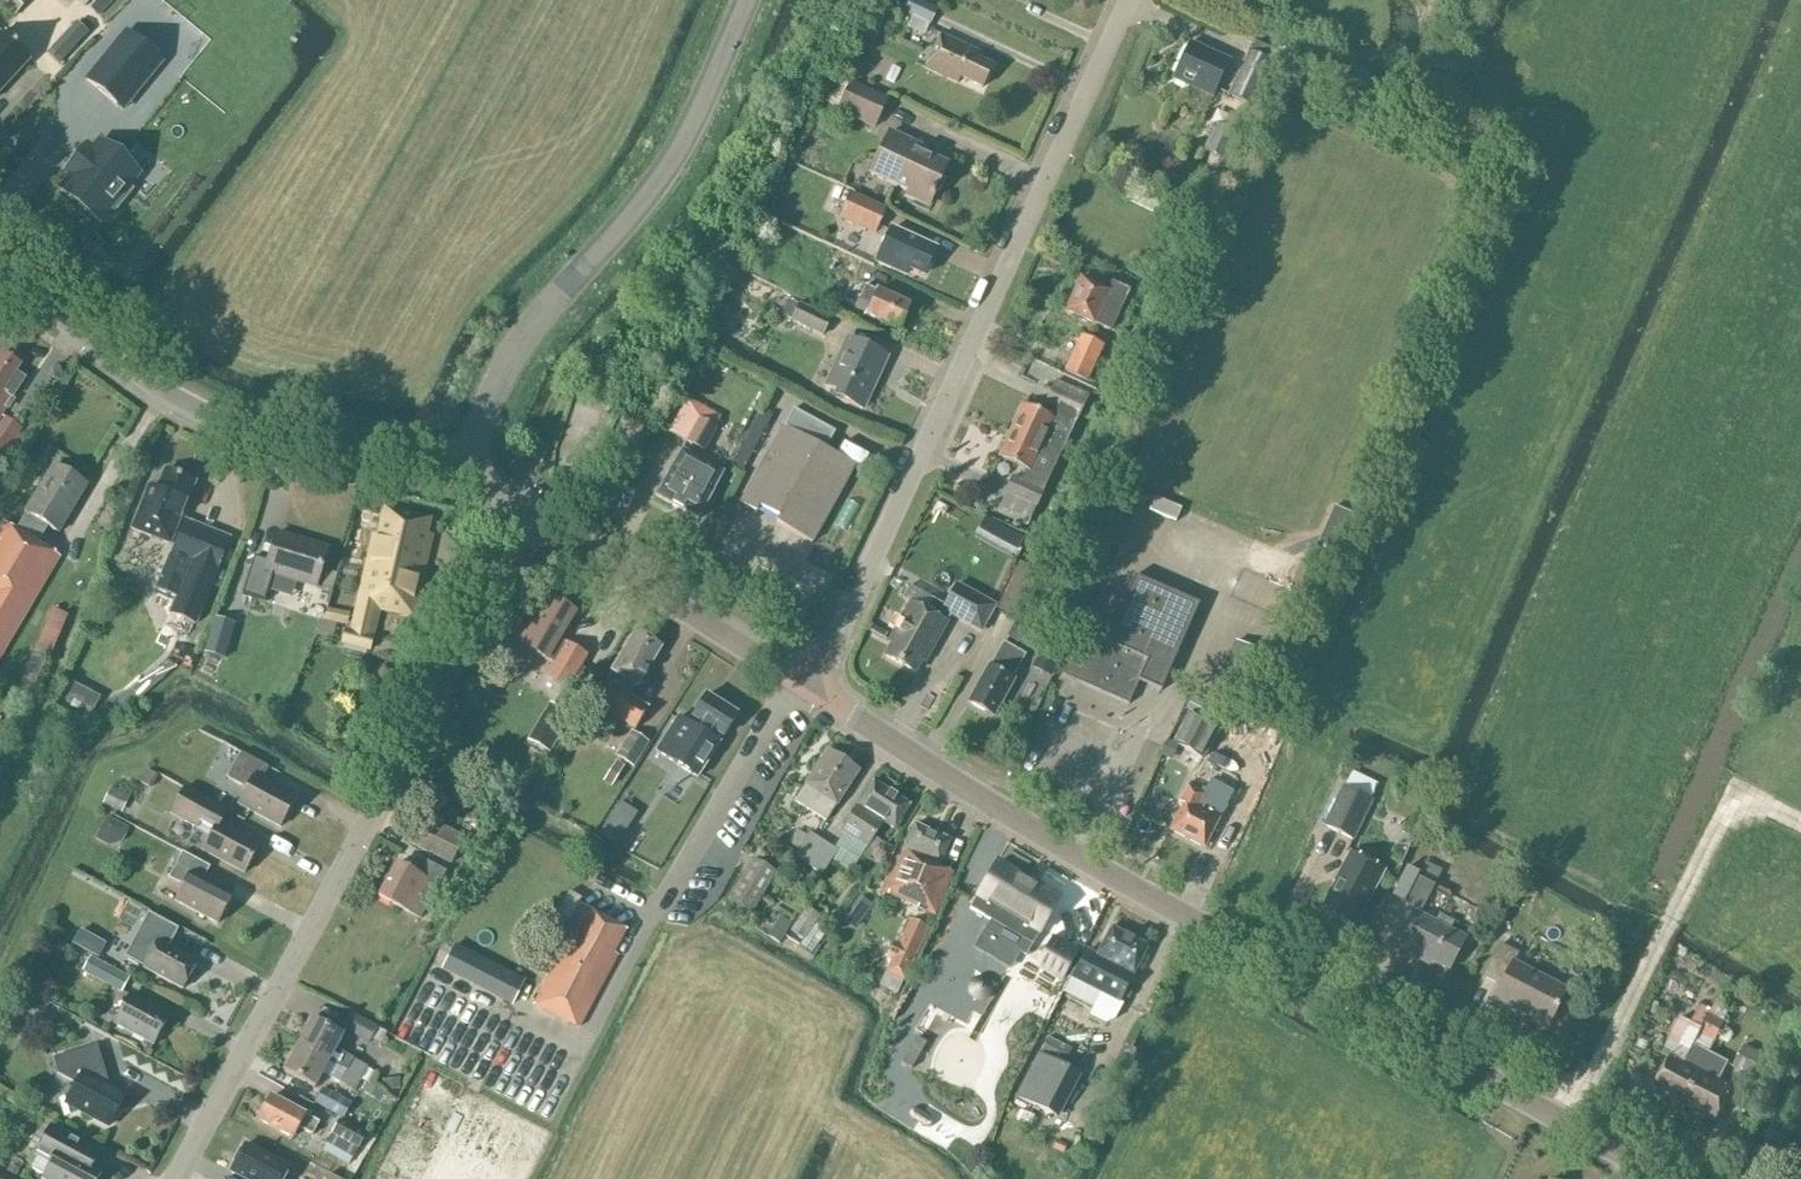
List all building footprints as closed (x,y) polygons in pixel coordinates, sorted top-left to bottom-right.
[(15,16),(28,0),(0,0),(0,3),(15,16)] [(937,9),(917,0),(911,0),(905,13),(930,24),(937,9)] [(89,33),(76,22),(47,54),(59,65),(89,33)] [(123,111),(163,61),(125,30),(84,80),(123,111)] [(0,35),(0,92),(31,60),(2,33),(0,35)] [(982,88),(992,66),(980,60),(983,54),(940,35),(925,68),(957,83),(960,77),(982,88)] [(1252,40),(1248,51),(1268,60),(1273,50),(1252,40)] [(1212,97),(1229,61),(1189,43),(1172,79),(1212,97)] [(1267,84),(1277,64),(1248,51),(1226,95),(1252,106),(1263,82),(1267,84)] [(874,126),(886,100),(851,83),(839,110),(874,126)] [(1257,115),(1243,109),(1234,130),(1248,136),(1257,115)] [(1216,124),(1203,152),(1224,161),(1237,134),(1216,124)] [(928,158),(915,152),(918,145),(890,132),(870,174),(907,191),(905,196),(927,206),(946,164),(929,156),(928,158)] [(127,186),(137,173),(104,147),(95,158),(84,149),(68,169),(75,175),(62,191),(98,220),(109,207),(115,212),(133,191),(127,186)] [(875,235),(887,209),(850,193),(838,219),(875,235)] [(903,237),(896,233),(890,231),(876,262),(888,268),(888,269),(907,278),(911,269),(924,275),(935,250),(904,236),(903,237)] [(825,246),(816,243),(807,263),(815,267),(815,268),(837,278),(829,295),(855,308),(866,313),(865,314),(898,330),(910,305),(876,290),(876,291),(865,286),(853,278),(861,262),(826,245),(825,246)] [(1108,291),(1081,278),(1066,310),(1109,331),(1117,314),(1118,314),(1129,290),(1112,282),(1108,291)] [(822,336),(832,318),(800,304),(791,321),(822,336)] [(1087,382),(1104,346),(1081,335),(1064,371),(1087,382)] [(875,375),(884,356),(847,339),(825,386),(845,395),(842,400),(862,409),(872,388),(868,386),(874,374),(875,375)] [(2,352),(0,355),(0,418),(26,379),(17,373),(22,365),(2,352)] [(1011,431),(1060,454),(1088,395),(1055,380),(1043,407),(1055,413),(1053,419),(1023,405),(1011,431)] [(648,413),(654,402),(643,396),(637,407),(648,413)] [(740,474),(772,415),(761,409),(728,467),(740,474)] [(835,433),(793,409),(783,426),(782,426),(739,503),(756,513),(759,507),(779,518),(775,524),(813,544),(856,466),(854,465),(836,455),(826,450),(835,433)] [(22,429),(5,417),(0,424),(0,458),(1,459),(22,429)] [(702,451),(715,428),(698,419),(686,442),(702,451)] [(1029,520),(1060,454),(1011,431),(999,457),(1026,470),(1021,481),(1012,477),(1005,493),(1006,493),(1000,506),(1029,520)] [(843,443),(836,455),(854,465),(856,466),(861,469),(868,457),(843,443)] [(698,520),(712,493),(722,475),(708,467),(708,465),(696,459),(695,460),(680,452),(656,497),(698,520)] [(60,556),(38,543),(48,526),(58,533),(71,512),(73,514),(77,507),(75,505),(78,500),(80,501),(85,494),(82,493),(87,485),(72,475),(73,474),(68,472),(68,473),(53,464),(24,512),(26,513),(16,530),(3,522),(0,526),(0,657),(60,556)] [(194,491),(197,483),(164,470),(157,488),(148,485),(129,530),(170,547),(194,491)] [(1355,518),(1333,508),(1325,528),(1346,538),(1355,518)] [(413,616),(430,537),(425,535),(428,521),(386,511),(380,537),(374,536),(358,604),(355,604),(350,628),(346,627),(342,647),(370,654),(374,637),(375,637),(382,610),(413,616)] [(197,625),(217,572),(231,538),(185,520),(171,553),(191,561),(170,615),(197,625)] [(315,587),(327,549),(277,533),(265,570),(251,565),(242,595),(264,602),(273,573),(315,587)] [(1014,617),(1036,572),(1019,564),(997,609),(1014,617)] [(1160,690),(1197,605),(1133,577),(1105,640),(1082,630),(1062,675),(1128,704),(1141,675),(1151,680),(1149,685),(1160,690)] [(994,606),(956,585),(945,606),(932,599),(925,612),(910,603),(889,642),(892,644),(885,656),(914,673),(921,660),(924,662),(951,615),(980,631),(994,606)] [(555,644),(574,612),(552,598),(534,628),(522,620),(510,640),(547,662),(550,658),(553,661),(547,672),(568,684),(583,660),(555,644)] [(52,607),(38,643),(54,650),(69,614),(52,607)] [(350,623),(351,613),(327,610),(326,620),(350,623)] [(1014,625),(1006,639),(1031,653),(1037,642),(1041,644),(1039,648),(1059,659),(1064,648),(1035,632),(1033,634),(1014,624),(1014,625)] [(637,687),(661,647),(635,632),(634,632),(611,670),(613,671),(606,683),(609,685),(597,705),(635,729),(648,708),(628,696),(635,686),(637,687)] [(1254,698),(1272,657),(1235,641),(1217,682),(1254,698)] [(989,665),(968,702),(993,717),(1014,679),(1012,678),(1025,655),(1004,643),(991,666),(989,665)] [(75,686),(62,710),(84,721),(87,715),(93,719),(102,701),(75,686)] [(738,712),(707,693),(693,715),(698,718),(694,724),(679,715),(657,749),(698,775),(720,741),(716,738),(720,732),(724,735),(738,712)] [(1180,748),(1202,759),(1218,729),(1189,714),(1173,745),(1180,748)] [(1270,771),(1287,731),(1270,724),(1254,764),(1270,771)] [(630,731),(615,755),(635,768),(651,744),(630,731)] [(1169,743),(1161,758),(1173,763),(1180,748),(1173,745),(1169,743)] [(543,746),(536,758),(545,763),(552,751),(543,746)] [(826,821),(836,805),(857,772),(826,752),(805,786),(794,801),(826,821)] [(280,827),(295,799),(261,781),(268,768),(241,753),(227,778),(246,789),(238,804),(280,827)] [(1170,765),(1160,787),(1179,795),(1189,773),(1170,765)] [(1183,806),(1171,830),(1203,847),(1232,791),(1193,771),(1177,803),(1183,806)] [(823,842),(807,867),(822,876),(837,852),(856,863),(882,822),(894,829),(909,806),(872,782),(857,805),(842,830),(844,832),(834,849),(823,842)] [(1352,842),(1373,800),(1342,785),(1322,827),(1352,842)] [(244,873),(259,845),(221,824),(228,812),(184,788),(171,814),(211,835),(203,851),(244,873)] [(121,846),(129,824),(106,816),(98,838),(121,846)] [(450,864),(463,837),(423,817),(410,843),(450,864)] [(938,865),(949,840),(914,825),(900,858),(897,857),(882,891),(934,914),(953,872),(938,865)] [(807,867),(823,842),(809,833),(793,858),(807,867)] [(217,924),(232,896),(203,880),(210,867),(182,852),(168,877),(183,886),(175,901),(217,924)] [(1366,899),(1381,870),(1352,854),(1336,883),(1321,909),(1352,925),(1366,899)] [(421,861),(411,856),(404,868),(396,864),(379,896),(420,918),(445,873),(422,860),(421,861)] [(751,915),(776,873),(752,858),(728,901),(751,915)] [(1433,886),(1443,867),(1427,859),(1419,874),(1407,867),(1393,895),(1421,910),(1433,886)] [(1020,953),(1025,956),(1058,899),(996,863),(970,909),(990,921),(974,949),(1010,970),(1020,953)] [(872,906),(858,897),(850,909),(851,910),(864,918),(871,907),(872,906)] [(579,1026),(618,956),(613,953),(626,930),(581,905),(568,929),(572,932),(533,1005),(566,1022),(568,1020),(579,1026)] [(819,916),(807,907),(791,930),(802,939),(819,916)] [(1434,922),(1416,913),(1397,948),(1419,960),(1421,956),(1448,970),(1465,938),(1450,931),(1455,922),(1439,914),(1434,922)] [(148,914),(125,958),(143,968),(182,989),(196,963),(170,949),(179,931),(148,914)] [(905,980),(928,927),(909,920),(886,972),(905,980)] [(812,954),(826,933),(814,925),(800,946),(812,954)] [(1119,1002),(1147,948),(1110,929),(1097,955),(1088,950),(1079,968),(1076,966),(1070,977),(1119,1002)] [(514,1004),(526,979),(454,942),(441,965),(514,1004)] [(1062,977),(1073,957),(1052,944),(1040,964),(1062,977)] [(1547,1026),(1566,990),(1513,962),(1517,954),(1499,944),(1483,976),(1500,985),(1493,998),(1547,1026)] [(121,993),(129,979),(89,957),(81,971),(121,993)] [(153,1044),(168,1016),(130,996),(115,1024),(153,1044)] [(369,1044),(378,1027),(350,1012),(341,1029),(369,1044)] [(347,1071),(361,1079),(367,1067),(353,1058),(335,1049),(343,1035),(313,1019),(298,1045),(329,1061),(347,1071),(345,1071),(347,1071)] [(1062,1045),(1049,1038),(1041,1054),(1054,1060),(1062,1045)] [(108,1126),(124,1096),(105,1086),(108,1085),(103,1068),(96,1045),(53,1059),(57,1074),(76,1084),(70,1094),(69,1095),(64,1096),(70,1115),(80,1112),(81,1112),(108,1126)] [(314,1088),(329,1061),(298,1045),(284,1072),(314,1088)] [(1684,1107),(1712,1054),(1695,1045),(1685,1064),(1672,1057),(1654,1091),(1684,1107)] [(1766,1104),(1777,1084),(1771,1080),(1779,1065),(1771,1061),(1771,1060),(1745,1046),(1732,1069),(1764,1086),(1757,1099),(1766,1104)] [(1081,1076),(1038,1054),(1015,1097),(1058,1119),(1081,1076)] [(1712,1054),(1684,1107),(1715,1123),(1732,1089),(1719,1082),(1729,1063),(1712,1054)] [(355,1090),(361,1079),(347,1071),(345,1071),(339,1082),(355,1090)] [(400,1078),(382,1080),(382,1082),(383,1090),(401,1088),(400,1080),(400,1078)] [(314,1104),(343,1119),(352,1104),(323,1088),(314,1104)] [(327,1128),(318,1123),(304,1115),(271,1097),(258,1120),(292,1138),(297,1128),(321,1140),(327,1128)] [(351,1158),(357,1148),(365,1133),(339,1119),(325,1144),(351,1158)] [(51,1125),(37,1151),(36,1151),(33,1156),(37,1158),(31,1169),(44,1176),(42,1178),(97,1178),(102,1169),(93,1165),(100,1152),(51,1125)] [(231,1172),(243,1178),(283,1178),(289,1168),(246,1145),(231,1172)]
